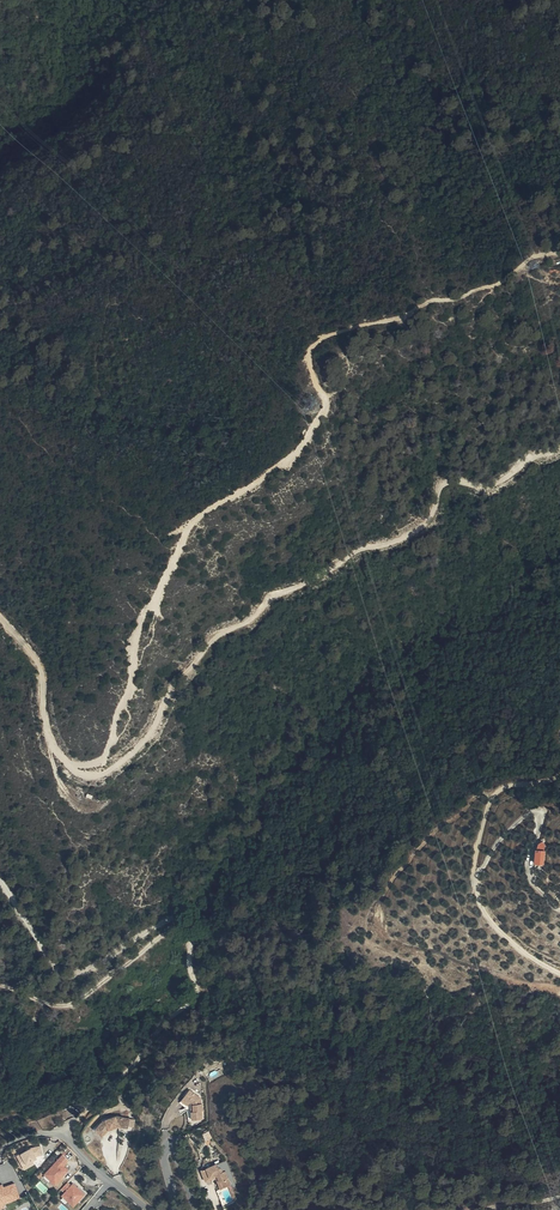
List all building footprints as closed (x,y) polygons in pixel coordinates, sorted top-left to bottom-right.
[(537,857),(538,844),(529,844),(527,856),(537,857)] [(185,1092),(179,1100),(186,1105),(187,1107),(188,1123),(199,1122),(196,1100),(185,1092)] [(119,1121),(119,1122),(119,1119),(119,1115),(120,1111),(118,1110),(100,1117),(95,1125),(102,1132),(107,1126),(119,1121)] [(119,1119),(127,1121),(129,1113),(120,1111),(119,1115),(119,1119)] [(36,1165),(33,1158),(45,1154),(41,1144),(17,1152),(23,1169),(36,1165)] [(44,1174),(56,1185),(70,1169),(65,1164),(70,1159),(63,1153),(44,1174)] [(34,1161),(39,1167),(47,1160),(42,1154),(34,1161)] [(203,1183),(207,1182),(208,1179),(211,1178),(213,1178),(215,1180),(219,1192),(228,1188),(222,1173),(220,1174),(218,1170),(216,1171),(214,1166),(198,1172),(203,1183)] [(208,1179),(207,1182),(212,1180),(216,1193),(219,1192),(215,1180),(213,1178),(211,1178),(208,1179)] [(69,1179),(62,1188),(65,1191),(61,1195),(75,1207),(86,1194),(69,1179)] [(22,1200),(16,1182),(4,1185),(3,1183),(0,1184),(0,1207),(22,1200)]
